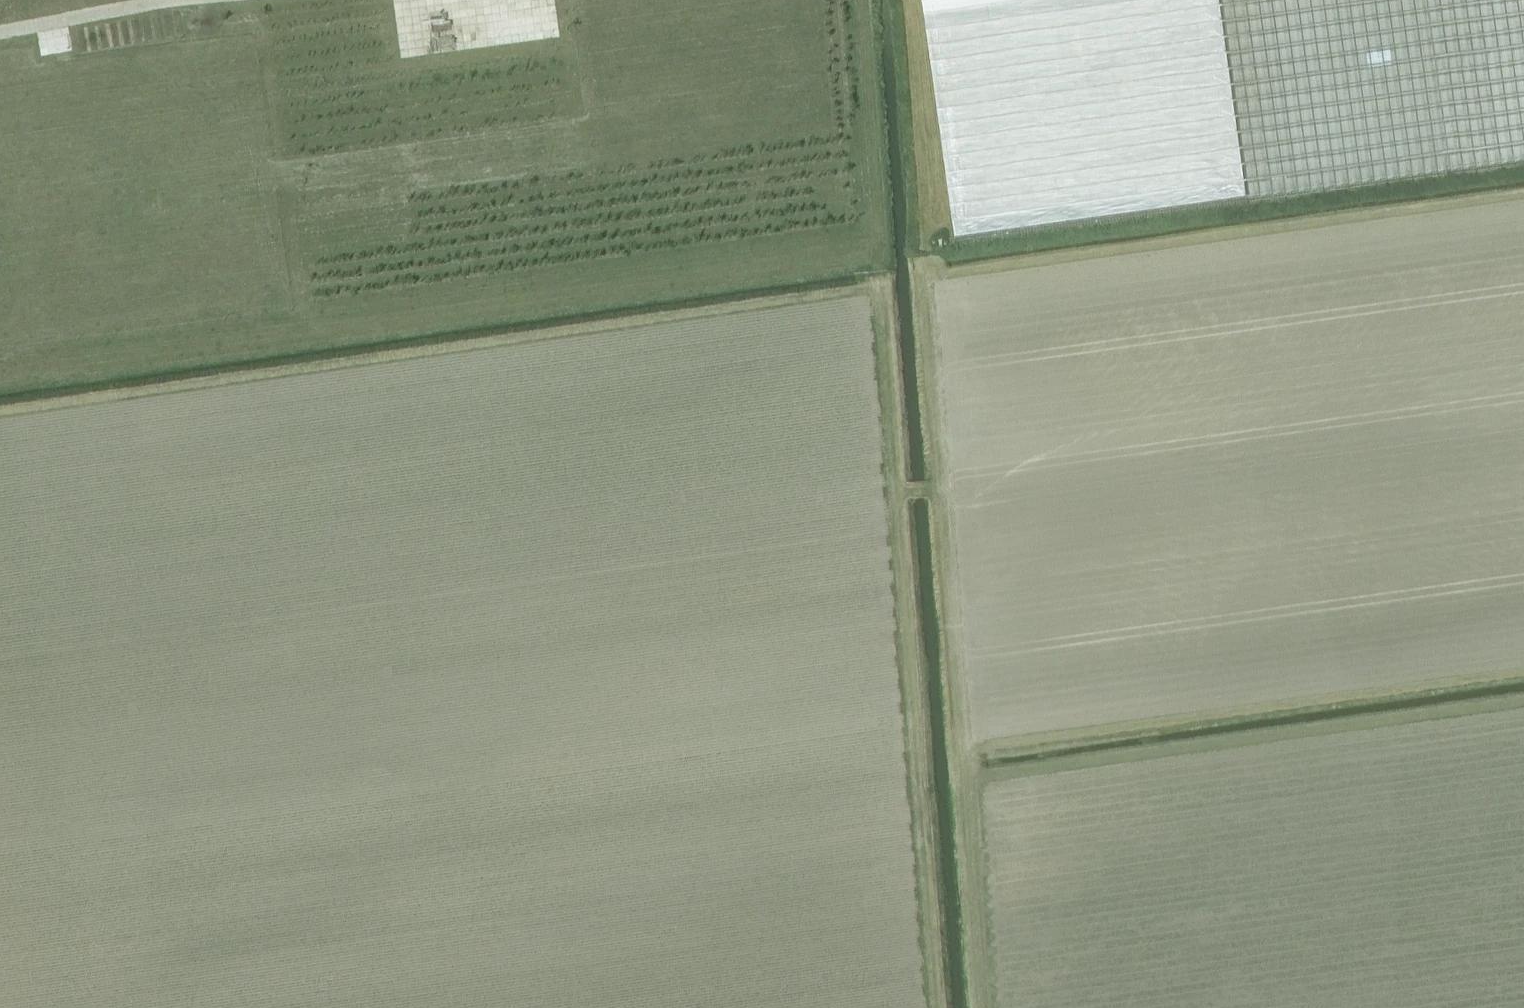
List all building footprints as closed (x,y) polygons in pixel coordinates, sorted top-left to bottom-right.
[(956,245),(1523,167),(1523,0),(923,0),(956,245)]
